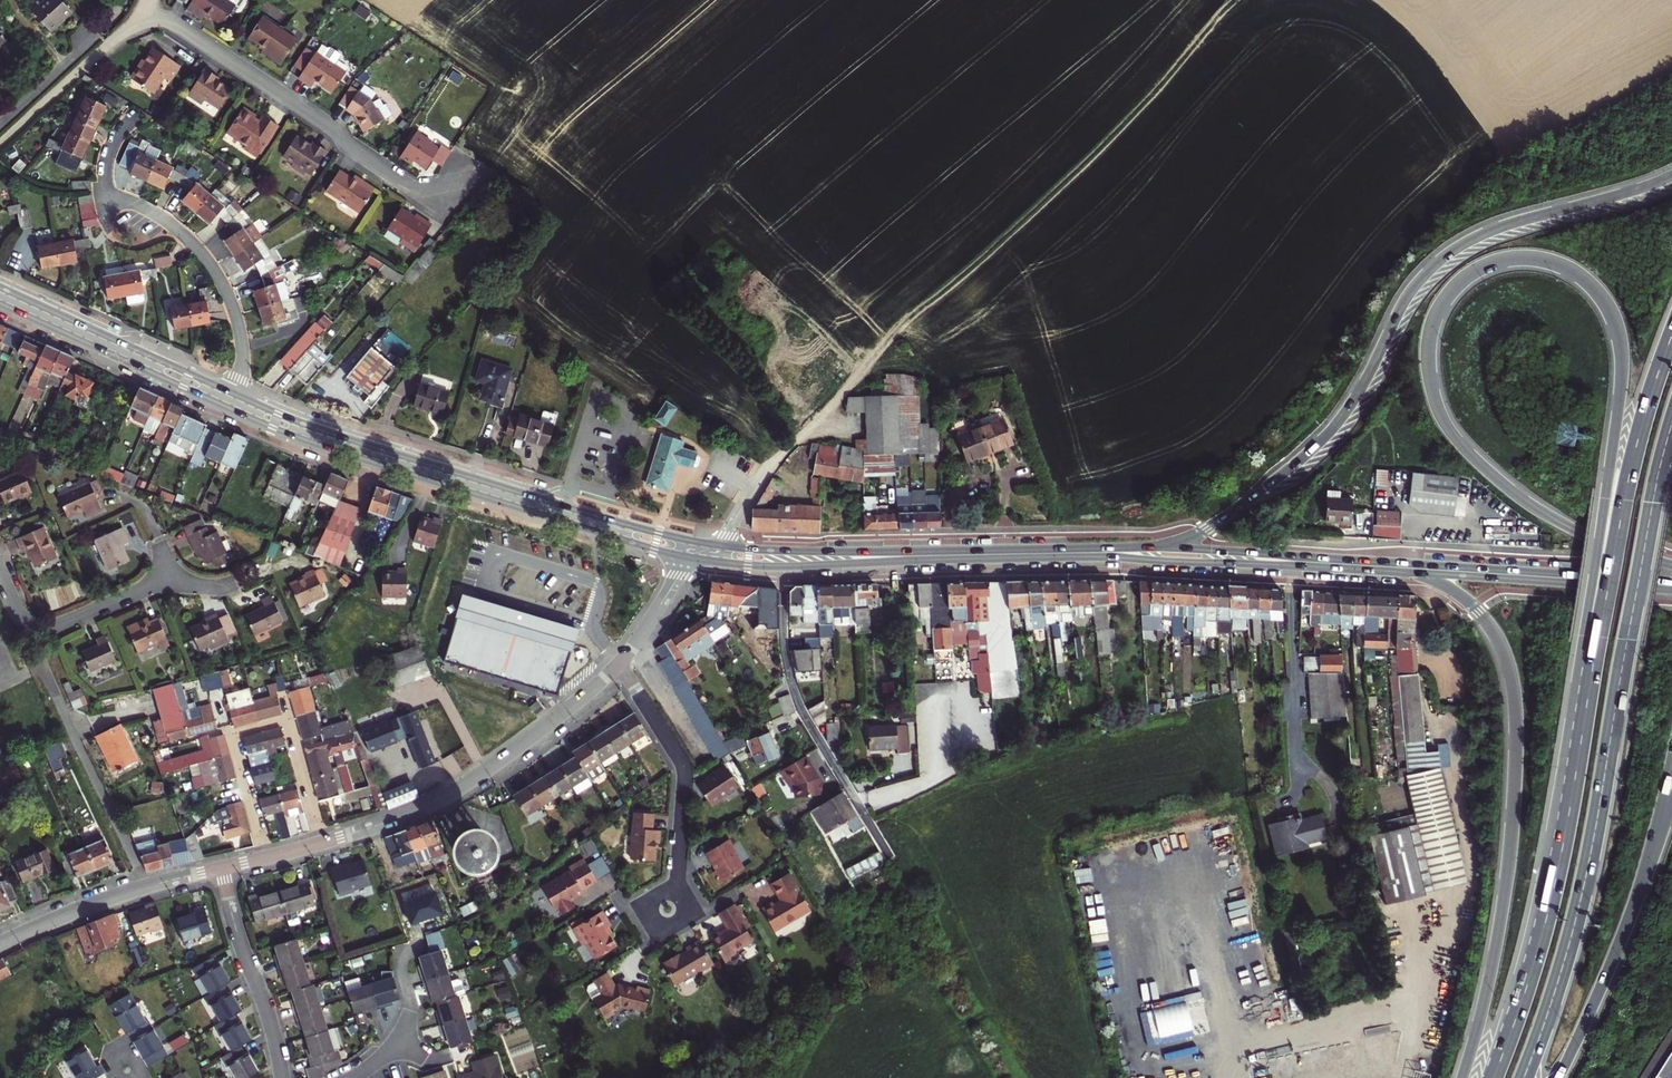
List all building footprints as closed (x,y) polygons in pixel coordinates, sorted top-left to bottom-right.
[(51,31),(72,12),(61,0),(47,0),(34,13),(51,31)] [(222,25),(232,10),(236,13),(241,12),(246,4),(246,0),(192,0),(187,8),(202,19),(206,14),(222,25)] [(280,64),(296,41),(261,18),(248,37),(263,47),(260,51),(280,64)] [(10,46),(0,31),(0,52),(10,46)] [(321,46),(315,54),(320,57),(325,49),(321,46)] [(302,72),(314,53),(305,47),(293,66),(302,72)] [(169,81),(179,66),(153,48),(140,66),(139,65),(130,79),(151,93),(163,76),(169,81)] [(302,72),(297,78),(310,87),(314,82),(331,93),(344,73),(332,65),(339,55),(329,49),(325,49),(320,57),(315,54),(314,53),(302,72)] [(13,68),(7,60),(1,63),(0,61),(0,77),(13,68)] [(214,81),(216,78),(204,70),(187,95),(201,105),(204,100),(217,109),(229,92),(214,81)] [(353,113),(346,107),(357,91),(349,86),(336,105),(351,116),(353,113)] [(375,110),(369,99),(357,91),(346,107),(353,113),(351,116),(353,117),(362,131),(383,120),(377,109),(375,110)] [(118,100),(106,93),(102,100),(114,107),(118,100)] [(79,113),(99,123),(106,107),(86,96),(85,99),(80,97),(73,110),(79,113)] [(251,121),(253,118),(242,109),(225,133),(244,146),(242,149),(255,158),(276,126),(262,117),(259,121),(257,124),(251,121)] [(89,143),(99,123),(79,113),(69,133),(89,143)] [(439,166),(449,151),(439,145),(436,150),(427,143),(429,141),(414,131),(397,158),(408,165),(411,160),(424,169),(430,160),(439,166)] [(69,133),(63,144),(61,149),(81,159),(89,143),(69,133)] [(305,146),(304,144),(294,138),(293,140),(291,140),(287,145),(288,148),(281,157),(291,164),(289,167),(303,176),(305,173),(309,176),(324,152),(311,144),(308,148),(305,146)] [(156,160),(161,151),(149,145),(149,143),(143,140),(139,147),(129,142),(119,164),(128,169),(130,166),(133,168),(131,172),(130,174),(147,181),(156,160)] [(81,159),(61,149),(63,144),(56,141),(52,149),(60,152),(54,163),(74,173),(81,159)] [(19,157),(11,167),(18,173),(26,164),(19,157)] [(178,166),(176,169),(156,160),(147,181),(163,188),(169,176),(181,182),(188,171),(178,166)] [(194,181),(197,177),(188,171),(181,182),(188,189),(194,181)] [(352,177),(350,180),(336,172),(323,192),(357,214),(372,191),(352,177)] [(89,180),(73,182),(73,189),(90,188),(89,180)] [(196,183),(194,181),(188,189),(190,190),(196,183)] [(196,211),(210,195),(196,183),(190,190),(182,199),(196,211)] [(232,205),(233,204),(215,189),(210,195),(196,211),(210,222),(218,213),(224,206),(227,209),(220,216),(227,223),(238,213),(232,205)] [(91,194),(77,196),(78,204),(92,202),(91,194)] [(80,212),(93,210),(92,202),(78,204),(80,212)] [(20,204),(16,205),(17,208),(18,212),(20,227),(21,229),(32,226),(29,210),(22,211),(20,204)] [(224,206),(218,213),(220,216),(227,209),(224,206)] [(81,221),(94,218),(93,210),(80,212),(81,221)] [(414,216),(412,219),(398,210),(385,230),(400,240),(397,244),(412,253),(429,227),(414,216)] [(239,213),(238,213),(227,223),(228,225),(234,234),(223,241),(233,256),(258,239),(251,227),(239,213)] [(82,228),(95,226),(94,218),(81,221),(82,228)] [(258,239),(233,256),(243,271),(253,264),(260,276),(266,273),(277,268),(258,239)] [(82,248),(80,240),(73,241),(74,249),(82,248)] [(55,244),(59,266),(77,263),(74,249),(73,241),(55,244)] [(59,266),(55,244),(37,247),(41,269),(59,266)] [(423,269),(433,259),(425,251),(415,262),(423,269)] [(365,260),(379,269),(383,264),(370,255),(365,260)] [(154,258),(156,268),(171,265),(170,256),(154,258)] [(410,284),(423,269),(415,262),(402,276),(401,277),(410,284)] [(379,269),(396,283),(401,277),(402,276),(383,264),(379,269)] [(122,272),(121,266),(105,268),(106,276),(103,276),(107,300),(126,296),(122,272)] [(279,266),(277,268),(266,273),(260,276),(264,286),(253,290),(258,307),(280,300),(288,297),(283,282),(285,281),(279,266)] [(139,271),(139,269),(122,272),(126,296),(128,305),(142,303),(144,300),(141,279),(139,271)] [(148,278),(147,270),(139,271),(141,279),(148,278)] [(207,292),(199,294),(201,301),(205,300),(206,306),(209,306),(207,292)] [(280,300),(258,307),(264,326),(277,322),(285,319),(281,308),(290,305),(294,319),(298,315),(297,313),(310,308),(306,295),(281,302),(280,300)] [(188,304),(192,327),(209,323),(206,306),(205,300),(201,301),(188,304)] [(192,327),(188,304),(170,307),(173,330),(192,327)] [(281,308),(285,319),(277,322),(278,325),(294,319),(290,305),(281,308)] [(323,315),(282,363),(290,370),(313,344),(331,323),(323,315)] [(21,333),(7,327),(1,342),(14,348),(21,333)] [(28,384),(44,349),(24,340),(18,352),(27,356),(23,365),(29,367),(18,392),(23,395),(24,393),(28,384)] [(326,355),(313,344),(290,370),(307,385),(332,355),(329,352),(326,355)] [(46,383),(60,351),(46,345),(44,349),(28,384),(43,390),(46,383)] [(363,401),(370,407),(387,388),(388,387),(380,380),(393,365),(371,346),(345,375),(353,382),(353,387),(355,389),(359,387),(368,395),(363,401)] [(69,371),(75,358),(60,351),(46,383),(50,385),(51,384),(61,388),(69,371)] [(512,370),(483,360),(476,383),(475,389),(476,394),(479,397),(501,405),(512,370)] [(84,375),(79,373),(69,371),(61,388),(59,393),(75,400),(73,404),(82,408),(85,401),(88,402),(89,399),(87,397),(94,384),(91,379),(86,379),(84,378),(84,375)] [(443,414),(452,383),(423,374),(414,405),(443,414)] [(882,385),(870,385),(870,397),(919,395),(918,388),(918,377),(898,376),(882,375),(882,385)] [(43,390),(28,384),(24,393),(32,396),(34,392),(41,395),(43,390)] [(159,396),(140,387),(131,408),(139,411),(134,420),(146,425),(150,417),(159,396)] [(847,412),(867,412),(905,411),(906,438),(867,439),(855,440),(855,449),(865,451),(865,455),(864,455),(864,471),(873,471),(897,471),(897,463),(897,454),(911,453),(925,453),(930,453),(930,428),(930,423),(920,423),(919,395),(870,397),(849,397),(847,412)] [(156,438),(172,402),(159,396),(150,417),(144,430),(153,434),(149,442),(153,444),(156,438)] [(664,425),(676,407),(667,401),(655,418),(664,425)] [(175,429),(182,414),(184,408),(172,402),(156,438),(163,441),(170,427),(175,429)] [(544,411),(540,422),(554,426),(557,415),(544,411)] [(905,411),(867,412),(867,439),(906,438),(905,411)] [(206,428),(207,425),(193,419),(182,414),(175,429),(165,451),(180,457),(183,451),(188,454),(190,452),(195,454),(206,428)] [(519,418),(511,415),(506,433),(548,446),(554,426),(540,422),(520,415),(519,418)] [(980,427),(977,419),(966,423),(969,432),(958,436),(968,461),(990,453),(980,427)] [(1011,445),(1002,419),(980,427),(990,453),(1011,445)] [(18,444),(21,438),(24,431),(10,425),(3,439),(18,444)] [(231,440),(206,428),(195,454),(192,459),(191,461),(202,466),(207,456),(221,462),(231,440)] [(930,453),(939,452),(938,428),(930,428),(930,453)] [(249,439),(234,433),(231,440),(221,462),(235,468),(249,439)] [(680,449),(682,441),(663,435),(647,484),(668,490),(676,463),(692,467),(698,466),(700,458),(696,454),(680,449)] [(33,450),(35,444),(21,438),(18,444),(25,447),(33,450)] [(864,475),(864,471),(864,455),(865,455),(865,451),(855,449),(841,447),(839,458),(833,458),(835,448),(812,444),(809,458),(815,459),(815,474),(864,482),(864,475)] [(833,458),(839,458),(841,447),(842,446),(836,445),(835,448),(833,458)] [(911,453),(897,454),(897,463),(911,463),(911,453)] [(289,508),(304,475),(268,460),(255,488),(265,493),(264,496),(289,508)] [(103,469),(100,475),(119,482),(123,477),(103,469)] [(1378,469),(1377,484),(1388,485),(1389,470),(1378,469)] [(23,470),(0,480),(0,491),(5,502),(23,494),(23,495),(32,492),(23,470)] [(133,488),(138,478),(125,472),(123,477),(119,482),(120,483),(133,488)] [(339,499),(349,479),(331,472),(325,485),(318,501),(335,508),(339,499)] [(293,521),(303,500),(313,479),(304,475),(289,508),(285,518),(293,521)] [(1458,479),(1413,475),(1411,507),(1420,513),(1455,517),(1458,479)] [(780,492),(784,485),(773,478),(753,510),(752,530),(818,532),(821,478),(813,477),(812,497),(814,499),(814,507),(779,506),(779,508),(776,508),(776,511),(762,510),(776,490),(780,492)] [(325,485),(313,479),(303,500),(316,505),(318,501),(325,485)] [(91,486),(90,482),(59,495),(67,516),(83,509),(86,516),(101,510),(96,497),(101,495),(96,484),(91,486)] [(120,483),(119,482),(117,488),(131,493),(133,488),(120,483)] [(414,498),(377,486),(367,516),(392,527),(393,524),(399,527),(414,498)] [(1341,490),(1330,490),(1327,489),(1327,493),(1325,519),(1339,520),(1339,522),(1352,523),(1353,499),(1340,498),(1341,490)] [(912,491),(912,496),(912,529),(926,528),(926,496),(926,491),(912,491)] [(172,503),(175,498),(162,493),(159,498),(172,503)] [(912,496),(898,496),(898,509),(898,513),(898,529),(912,529),(912,496)] [(926,528),(940,528),(940,496),(926,496),(926,528)] [(876,498),(871,498),(864,498),(863,530),(898,529),(898,513),(889,513),(876,513),(876,498)] [(313,556),(340,567),(361,507),(339,499),(335,508),(317,548),(313,556)] [(1401,541),(1402,513),(1374,511),(1372,538),(1401,541)] [(434,546),(443,519),(434,517),(433,519),(422,515),(414,539),(434,546)] [(184,528),(187,535),(193,551),(197,549),(203,563),(210,560),(213,568),(230,561),(227,554),(225,555),(215,532),(207,536),(201,521),(184,528)] [(55,558),(42,527),(17,538),(23,552),(28,550),(35,566),(55,558)] [(127,543),(121,528),(94,539),(107,570),(128,561),(121,545),(127,543)] [(279,543),(271,540),(266,553),(274,556),(279,543)] [(317,548),(312,546),(308,554),(313,556),(317,548)] [(382,571),(382,596),(407,596),(407,568),(397,568),(397,571),(382,571)] [(304,574),(306,578),(289,585),(299,607),(324,596),(313,571),(304,574)] [(1067,581),(1053,582),(1061,641),(1066,641),(1063,623),(1072,622),(1072,617),(1067,581)] [(1067,581),(1072,617),(1083,616),(1093,616),(1090,581),(1067,581)] [(1090,581),(1093,616),(1094,621),(1094,625),(1098,661),(1110,660),(1110,654),(1114,654),(1112,635),(1105,635),(1104,605),(1117,605),(1116,599),(1126,598),(1124,582),(1090,581)] [(720,605),(723,583),(712,582),(707,617),(701,621),(703,625),(711,621),(715,617),(716,611),(718,611),(719,605),(720,605)] [(965,583),(966,622),(976,622),(977,637),(983,636),(989,673),(1018,669),(1009,609),(1005,582),(965,583)] [(1027,582),(1005,582),(1009,609),(1030,607),(1027,582)] [(1045,626),(1039,582),(1027,582),(1030,607),(1033,631),(1045,629),(1045,626)] [(1061,641),(1053,582),(1039,582),(1045,626),(1051,625),(1057,666),(1064,666),(1061,641)] [(1165,583),(1140,582),(1143,631),(1158,631),(1158,640),(1164,640),(1164,630),(1164,620),(1164,615),(1163,614),(1165,583)] [(723,583),(720,605),(719,605),(718,611),(716,611),(715,617),(711,621),(703,625),(709,634),(715,644),(716,645),(732,635),(722,618),(723,612),(728,612),(729,607),(732,607),(735,585),(723,583)] [(965,583),(929,584),(933,636),(933,638),(977,637),(976,622),(966,622),(965,583)] [(1175,584),(1165,583),(1163,614),(1164,615),(1164,620),(1173,621),(1173,615),(1175,584)] [(933,636),(929,584),(908,586),(910,620),(925,620),(926,636),(933,636)] [(1187,584),(1175,584),(1173,615),(1173,621),(1173,643),(1185,643),(1186,616),(1187,584)] [(1197,585),(1187,584),(1186,616),(1189,616),(1189,638),(1195,638),(1197,585)] [(758,587),(735,585),(732,607),(739,608),(740,606),(758,607),(759,625),(753,629),(768,629),(779,630),(778,590),(758,587)] [(1208,585),(1197,585),(1195,638),(1194,653),(1201,653),(1202,639),(1209,639),(1209,626),(1207,626),(1208,585)] [(1219,586),(1208,585),(1207,626),(1209,626),(1209,639),(1218,639),(1219,633),(1219,586)] [(790,607),(804,606),(803,586),(796,587),(789,593),(790,607)] [(803,586),(804,606),(790,607),(790,616),(803,615),(803,622),(819,621),(817,586),(803,586)] [(831,586),(817,586),(819,621),(819,627),(827,626),(827,635),(834,634),(833,626),(831,586)] [(856,625),(856,623),(853,586),(831,586),(833,626),(856,625)] [(853,586),(856,623),(856,625),(856,634),(871,633),(869,608),(881,607),(881,598),(875,598),(875,586),(853,586)] [(1230,587),(1219,586),(1219,633),(1232,633),(1231,618),(1230,587)] [(1246,588),(1230,587),(1231,618),(1244,619),(1244,622),(1243,622),(1243,633),(1249,633),(1248,619),(1246,588)] [(1257,588),(1246,588),(1248,619),(1260,619),(1257,588)] [(1269,589),(1257,588),(1260,619),(1266,620),(1268,639),(1273,639),(1272,620),(1269,589)] [(1269,589),(1272,620),(1277,620),(1279,633),(1280,634),(1281,639),(1285,639),(1281,590),(1269,589)] [(1322,614),(1323,592),(1303,591),(1301,613),(1309,613),(1322,614)] [(1323,592),(1322,614),(1309,613),(1308,626),(1321,627),(1321,624),(1341,625),(1338,593),(1323,592)] [(1354,625),(1354,594),(1338,593),(1341,625),(1341,628),(1354,628),(1354,625)] [(463,594),(443,659),(557,693),(577,628),(463,594)] [(1367,595),(1354,594),(1354,625),(1358,625),(1358,647),(1365,647),(1367,595)] [(253,635),(283,620),(282,619),(273,601),(270,595),(261,600),(264,607),(244,616),(253,635)] [(1399,596),(1367,595),(1365,647),(1366,659),(1383,660),(1384,648),(1388,649),(1389,634),(1372,634),(1373,618),(1398,619),(1399,596)] [(283,596),(273,601),(282,619),(291,615),(283,596)] [(1399,596),(1398,619),(1397,649),(1416,648),(1416,634),(1417,631),(1416,630),(1416,619),(1415,619),(1416,597),(1399,596)] [(208,617),(209,620),(190,628),(198,649),(208,644),(210,648),(228,640),(218,617),(216,613),(208,617)] [(227,613),(218,617),(228,640),(237,636),(227,613)] [(143,625),(141,621),(126,627),(137,651),(157,643),(159,648),(168,644),(157,618),(148,622),(143,625)] [(664,644),(683,675),(687,683),(701,676),(695,667),(692,669),(691,666),(689,668),(685,661),(696,653),(698,656),(715,644),(709,634),(703,625),(701,621),(664,644)] [(827,626),(819,627),(820,635),(827,635),(827,626)] [(1320,635),(1321,627),(1308,626),(1307,638),(1315,639),(1315,634),(1320,635)] [(95,640),(98,645),(81,652),(89,671),(115,660),(104,636),(95,640)] [(807,649),(793,650),(796,673),(822,671),(820,637),(806,638),(807,649)] [(1084,657),(1082,639),(1074,640),(1077,658),(1084,657)] [(390,690),(415,681),(431,675),(419,644),(378,660),(390,690)] [(683,675),(664,644),(657,649),(663,660),(675,679),(683,675)] [(1397,649),(1399,677),(1420,675),(1418,647),(1416,648),(1397,649)] [(1312,719),(1347,716),(1344,669),(1341,669),(1340,654),(1304,656),(1304,673),(1308,673),(1312,719)] [(658,664),(669,683),(675,679),(663,660),(658,664)] [(1064,666),(1057,666),(1059,678),(1066,677),(1064,666)] [(226,669),(219,671),(223,687),(230,685),(226,669)] [(223,687),(219,671),(206,674),(210,690),(223,687)] [(326,679),(323,673),(308,677),(310,684),(326,679)] [(683,675),(675,679),(669,683),(717,761),(730,754),(729,752),(725,745),(687,683),(683,675)] [(1420,675),(1399,677),(1400,699),(1406,775),(1415,814),(1384,821),(1368,825),(1387,904),(1427,895),(1426,892),(1468,883),(1441,770),(1440,752),(1426,753),(1420,675)] [(275,694),(286,691),(283,676),(275,678),(277,685),(268,687),(271,697),(253,702),(258,720),(281,714),(275,694)] [(71,681),(64,684),(68,694),(76,690),(71,681)] [(188,709),(180,681),(173,683),(187,736),(215,728),(209,704),(188,709)] [(154,724),(159,743),(169,740),(187,736),(173,683),(154,688),(162,721),(154,724)] [(296,715),(314,710),(308,687),(289,692),(296,715)] [(68,694),(71,702),(84,696),(81,688),(76,690),(68,694)] [(258,720),(253,702),(249,688),(225,694),(234,727),(258,720)] [(796,712),(791,694),(780,697),(785,715),(796,712)] [(71,702),(75,709),(88,704),(84,696),(71,702)] [(772,708),(767,698),(747,708),(752,717),(772,708)] [(538,699),(530,706),(534,710),(542,704),(538,699)] [(436,762),(410,703),(398,709),(423,768),(436,762)] [(826,725),(824,703),(808,710),(817,726),(826,725)] [(314,710),(296,715),(302,740),(320,734),(322,741),(355,732),(348,719),(319,727),(314,710)] [(646,733),(635,714),(618,724),(631,743),(646,733)] [(399,741),(391,721),(362,733),(370,753),(399,741)] [(110,729),(112,735),(124,731),(120,723),(110,729)] [(603,733),(615,753),(631,743),(618,724),(603,733)] [(725,745),(729,752),(747,744),(752,754),(749,756),(750,759),(754,758),(758,769),(781,759),(766,726),(725,745)] [(897,727),(897,726),(869,727),(869,749),(899,747),(899,755),(912,754),(910,727),(897,727)] [(280,728),(262,733),(268,756),(277,754),(275,747),(285,745),(280,728)] [(840,728),(826,729),(827,743),(828,744),(841,744),(840,728)] [(112,735),(110,729),(96,735),(100,743),(114,740),(112,735)] [(112,735),(114,740),(126,736),(124,731),(112,735)] [(322,741),(305,748),(306,754),(325,749),(327,757),(334,755),(338,769),(343,788),(351,786),(344,763),(340,749),(355,745),(359,760),(363,759),(368,757),(355,732),(322,741)] [(268,756),(262,733),(243,739),(250,761),(268,756)] [(615,753),(603,733),(588,743),(600,762),(615,753)] [(164,761),(159,749),(152,751),(160,774),(200,762),(229,754),(223,735),(208,739),(207,736),(199,738),(204,754),(189,758),(188,755),(164,761)] [(114,740),(100,743),(114,771),(137,760),(126,736),(114,740)] [(69,756),(68,755),(62,742),(44,749),(54,774),(65,769),(61,760),(69,756)] [(600,762),(588,743),(573,752),(575,757),(590,782),(606,772),(600,762)] [(325,749),(306,754),(312,777),(331,772),(327,757),(325,749)] [(293,774),(287,751),(277,754),(268,756),(275,779),(293,774)] [(200,762),(207,786),(213,784),(235,777),(229,754),(200,762)] [(275,779),(268,756),(250,761),(256,784),(275,779)] [(368,757),(363,759),(372,780),(377,778),(368,757)] [(560,767),(572,787),(577,795),(592,785),(590,782),(575,757),(560,767)] [(807,757),(781,772),(790,786),(795,786),(797,799),(820,796),(820,795),(823,794),(822,781),(819,782),(814,772),(815,771),(807,757)] [(738,788),(726,766),(716,772),(714,777),(711,776),(698,784),(712,806),(723,799),(722,798),(738,788)] [(545,776),(557,797),(572,787),(560,767),(545,776)] [(331,772),(312,777),(319,801),(338,796),(338,795),(342,794),(344,802),(373,794),(379,810),(388,808),(383,793),(379,783),(345,793),(343,788),(338,769),(331,772)] [(529,786),(542,806),(557,797),(545,776),(529,786)] [(213,784),(220,808),(242,802),(241,799),(235,777),(213,784)] [(345,793),(379,783),(377,778),(372,780),(351,786),(343,788),(345,793)] [(383,793),(388,808),(417,795),(411,781),(383,793)] [(542,806),(529,786),(513,796),(526,816),(542,806)] [(283,810),(290,836),(298,834),(293,814),(298,813),(303,832),(309,831),(297,789),(279,794),(283,810)] [(275,812),(283,810),(279,794),(260,799),(264,815),(275,812)] [(863,826),(843,794),(809,813),(823,836),(846,822),(853,833),(863,826)] [(225,838),(250,831),(242,802),(220,808),(217,809),(209,817),(210,822),(220,820),(225,838)] [(282,838),(290,836),(283,810),(275,812),(282,838)] [(651,832),(652,816),(634,814),(631,861),(653,862),(654,844),(658,845),(658,832),(651,832)] [(1326,840),(1320,816),(1301,821),(1300,815),(1278,820),(1279,824),(1269,826),(1277,856),(1307,848),(1306,844),(1326,840)] [(432,821),(418,826),(431,860),(432,860),(445,855),(432,821)] [(431,860),(418,826),(405,831),(417,862),(418,864),(431,860)] [(405,831),(386,837),(393,859),(396,858),(400,868),(417,862),(405,831)] [(185,840),(193,860),(203,857),(194,832),(185,840)] [(103,840),(99,833),(82,839),(86,848),(96,871),(114,863),(104,840),(103,840)] [(485,836),(474,833),(464,837),(458,847),(459,857),(466,865),(475,868),(487,863),(493,854),(492,844),(485,836)] [(160,847),(157,840),(136,847),(147,872),(193,860),(185,840),(185,839),(160,847)] [(729,840),(706,853),(717,871),(714,873),(720,884),(744,869),(735,854),(737,853),(729,840)] [(78,879),(96,871),(86,848),(61,858),(70,877),(77,874),(78,879)] [(54,871),(45,850),(16,862),(25,882),(43,874),(45,875),(54,871)] [(878,850),(844,870),(849,880),(884,860),(878,850)] [(587,865),(597,881),(611,873),(602,857),(587,865)] [(587,865),(584,860),(569,869),(571,872),(543,889),(555,911),(558,909),(563,915),(574,909),(569,900),(576,896),(577,898),(584,893),(582,890),(597,881),(587,865)] [(345,865),(331,869),(340,896),(354,891),(354,890),(371,884),(364,861),(346,866),(346,865),(345,865)] [(418,870),(416,864),(404,868),(406,874),(418,870)] [(810,910),(788,873),(770,884),(781,901),(774,905),(773,903),(761,910),(774,931),(810,910)] [(77,874),(70,877),(75,890),(82,887),(78,879),(77,874)] [(10,902),(18,899),(10,879),(0,883),(0,911),(12,907),(10,902)] [(299,887),(279,893),(286,914),(289,927),(296,924),(297,926),(300,925),(296,911),(315,905),(314,900),(310,888),(308,880),(298,882),(299,887)] [(435,892),(404,903),(411,924),(442,913),(435,892)] [(286,914),(279,893),(259,899),(258,895),(248,898),(256,923),(286,914)] [(164,929),(154,903),(145,907),(145,909),(130,914),(137,936),(152,930),(153,933),(164,929)] [(746,930),(748,930),(734,906),(719,915),(728,929),(727,932),(720,936),(719,934),(710,939),(726,965),(739,957),(736,952),(753,941),(746,930)] [(212,932),(204,907),(195,910),(196,914),(176,921),(182,941),(212,932)] [(603,912),(574,929),(584,946),(587,944),(596,960),(618,947),(611,936),(607,930),(611,928),(612,927),(603,912)] [(120,934),(118,929),(113,916),(80,928),(89,953),(113,944),(111,940),(115,939),(117,936),(117,935),(120,934)] [(423,981),(447,974),(440,951),(443,949),(437,931),(425,936),(430,954),(419,957),(422,969),(419,970),(423,981)] [(279,970),(302,963),(295,940),(275,946),(279,958),(276,959),(279,970)] [(714,965),(700,942),(686,950),(688,953),(680,958),(679,955),(662,966),(675,987),(694,975),(697,976),(714,965)] [(131,951),(138,971),(145,962),(140,948),(131,951)] [(0,960),(0,981),(11,975),(2,959),(0,960)] [(201,977),(211,995),(223,987),(229,984),(219,965),(216,967),(212,959),(193,970),(198,979),(201,977)] [(309,986),(302,963),(279,970),(283,982),(286,981),(289,992),(292,991),(309,986)] [(399,999),(392,977),(392,971),(380,971),(381,981),(370,985),(377,1009),(388,1006),(388,1003),(399,999)] [(450,983),(447,974),(423,981),(427,993),(429,992),(433,1003),(436,1003),(455,997),(457,996),(464,994),(460,982),(457,980),(450,983)] [(609,974),(595,982),(596,984),(590,988),(589,992),(606,1020),(615,1014),(614,1012),(622,1007),(634,1011),(634,1009),(646,1012),(652,992),(639,988),(637,992),(620,987),(617,988),(609,974)] [(366,1012),(377,1009),(370,985),(361,987),(358,978),(344,982),(353,1013),(365,1009),(366,1012)] [(312,986),(309,986),(292,991),(296,1003),(293,1004),(296,1015),(319,1009),(312,986)] [(227,995),(223,987),(211,995),(204,998),(208,1006),(210,1005),(221,1023),(233,1016),(240,1012),(230,993),(227,995)] [(133,1040),(152,1029),(147,1021),(145,1022),(129,995),(110,1006),(127,1034),(128,1033),(133,1040)] [(457,996),(455,997),(436,1003),(439,1013),(436,1014),(440,1026),(464,1019),(457,996)] [(324,1007),(319,1009),(296,1015),(300,1027),(302,1026),(306,1037),(325,1031),(331,1030),(324,1007)] [(219,1036),(222,1034),(232,1052),(240,1047),(251,1041),(240,1022),(238,1024),(233,1016),(221,1023),(214,1027),(219,1036)] [(471,1041),(464,1019),(440,1026),(443,1037),(446,1037),(450,1048),(471,1041)] [(152,1029),(133,1040),(148,1067),(168,1056),(152,1029)] [(325,1031),(306,1037),(309,1049),(312,1057),(309,1058),(312,1067),(306,1069),(308,1077),(322,1077),(324,1071),(342,1063),(338,1049),(340,1048),(334,1029),(331,1030),(325,1031)] [(183,1036),(168,1044),(172,1051),(187,1043),(183,1036)] [(240,1047),(232,1052),(220,1058),(225,1068),(227,1066),(235,1077),(248,1077),(258,1072),(247,1054),(245,1055),(240,1047)] [(104,1074),(99,1065),(96,1067),(85,1049),(67,1060),(77,1077),(97,1077),(104,1074)] [(474,1072),(457,1077),(458,1077),(501,1077),(494,1056),(471,1063),(474,1072)] [(1660,1077),(1671,1077),(1671,1059),(1660,1077)]
